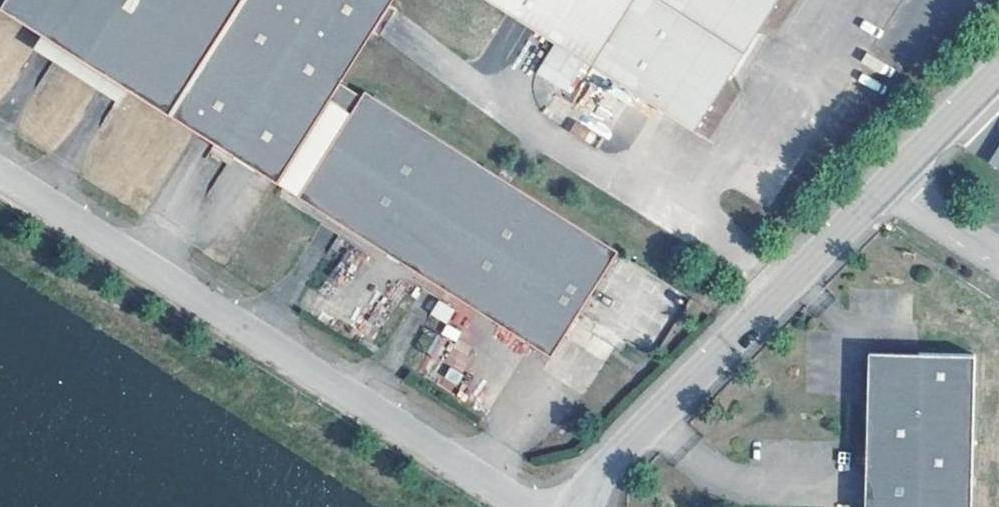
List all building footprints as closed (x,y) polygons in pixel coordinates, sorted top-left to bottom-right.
[(0,11),(0,15),(41,40),(126,91),(220,147),(561,351),(621,250),(365,96),(363,100),(335,83),(385,0),(6,0),(0,11)] [(695,120),(766,0),(496,0),(695,120)] [(126,91),(41,40),(34,55),(117,107),(126,91)] [(981,149),(998,160),(998,121),(981,149)] [(437,301),(431,315),(447,322),(454,308),(437,301)] [(879,354),(879,367),(869,378),(858,376),(856,506),(962,506),(964,356),(879,354)] [(869,378),(879,367),(879,354),(858,354),(858,376),(869,378)]
